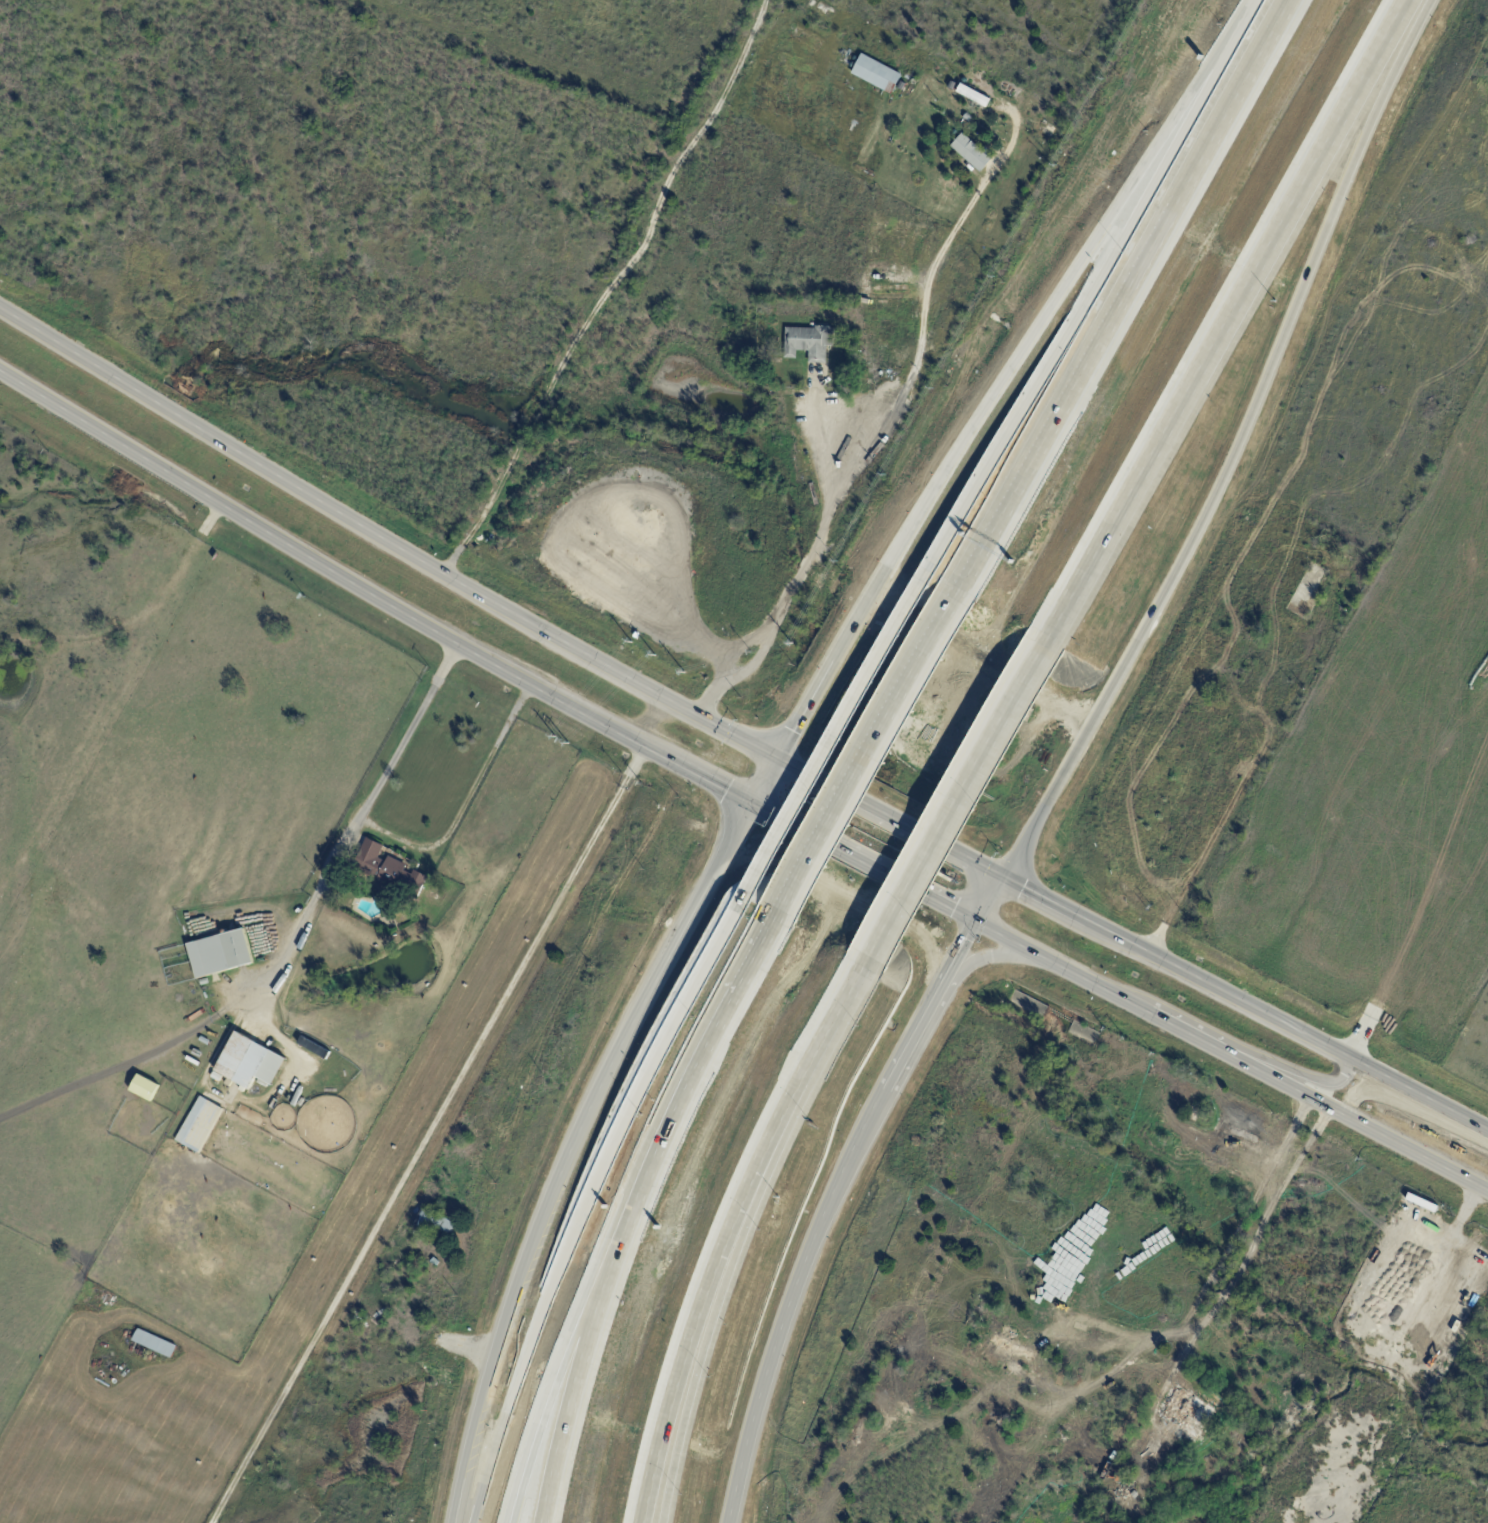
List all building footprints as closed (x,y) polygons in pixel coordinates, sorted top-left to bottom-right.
[(899,88),(895,96),(855,75),(865,54),(906,76),(899,88)] [(977,91),(992,100),(988,108),(958,92),(962,83),(977,91)] [(964,118),(968,113),(974,118),(969,123),(964,118)] [(993,159),(994,160),(983,173),(953,147),(964,134),(984,151),(987,148),(992,152),(989,155),(993,159)] [(831,328),(834,328),(834,330),(837,330),(836,348),(831,347),(830,365),(833,365),(832,392),(808,391),(809,364),(812,364),(812,352),(800,352),(800,360),(788,360),(789,329),(818,330),(818,327),(831,328)] [(1354,558),(1346,554),(1348,549),(1357,554),(1354,558)] [(1266,578),(1246,568),(1249,562),(1269,571),(1266,578)] [(1316,565),(1328,571),(1317,592),(1322,595),(1308,621),(1287,610),(1312,562),(1316,565)] [(386,847),(381,859),(388,862),(391,857),(411,867),(398,894),(378,884),(379,880),(355,868),(369,838),(386,847)] [(419,872),(432,878),(426,891),(413,885),(419,872)] [(253,952),(257,965),(199,981),(189,946),(248,930),(253,952)] [(211,985),(203,987),(202,982),(209,979),(211,985)] [(288,1060),(273,1087),(257,1078),(250,1091),(216,1071),(238,1032),(288,1060)] [(216,1072),(224,1077),(221,1083),(213,1077),(216,1072)] [(139,1075),(161,1086),(152,1102),(131,1091),(139,1075)] [(203,1097),(228,1112),(202,1155),(177,1141),(203,1097)] [(1407,1204),(1449,1223),(1454,1212),(1399,1188),(1366,1263),(1372,1265),(1376,1257),(1382,1260),(1407,1204)] [(427,1207),(457,1225),(447,1242),(416,1224),(426,1207),(427,1207)] [(435,1260),(442,1264),(439,1268),(433,1264),(435,1260)] [(356,1314),(368,1322),(365,1328),(352,1321),(356,1314)] [(140,1330),(179,1348),(174,1360),(134,1342),(140,1330)] [(1007,1371),(1018,1377),(1023,1367),(1012,1362),(1007,1371)] [(1188,1393),(1183,1401),(1188,1404),(1193,1396),(1214,1409),(1195,1440),(1183,1433),(1178,1441),(1159,1429),(1164,1420),(1156,1415),(1169,1394),(1166,1393),(1169,1388),(1172,1389),(1175,1384),(1188,1393)] [(1131,1462),(1129,1467),(1123,1465),(1126,1454),(1130,1455),(1128,1461),(1131,1462)] [(981,1510),(984,1504),(986,1504),(991,1492),(998,1495),(989,1514),(981,1510)]
